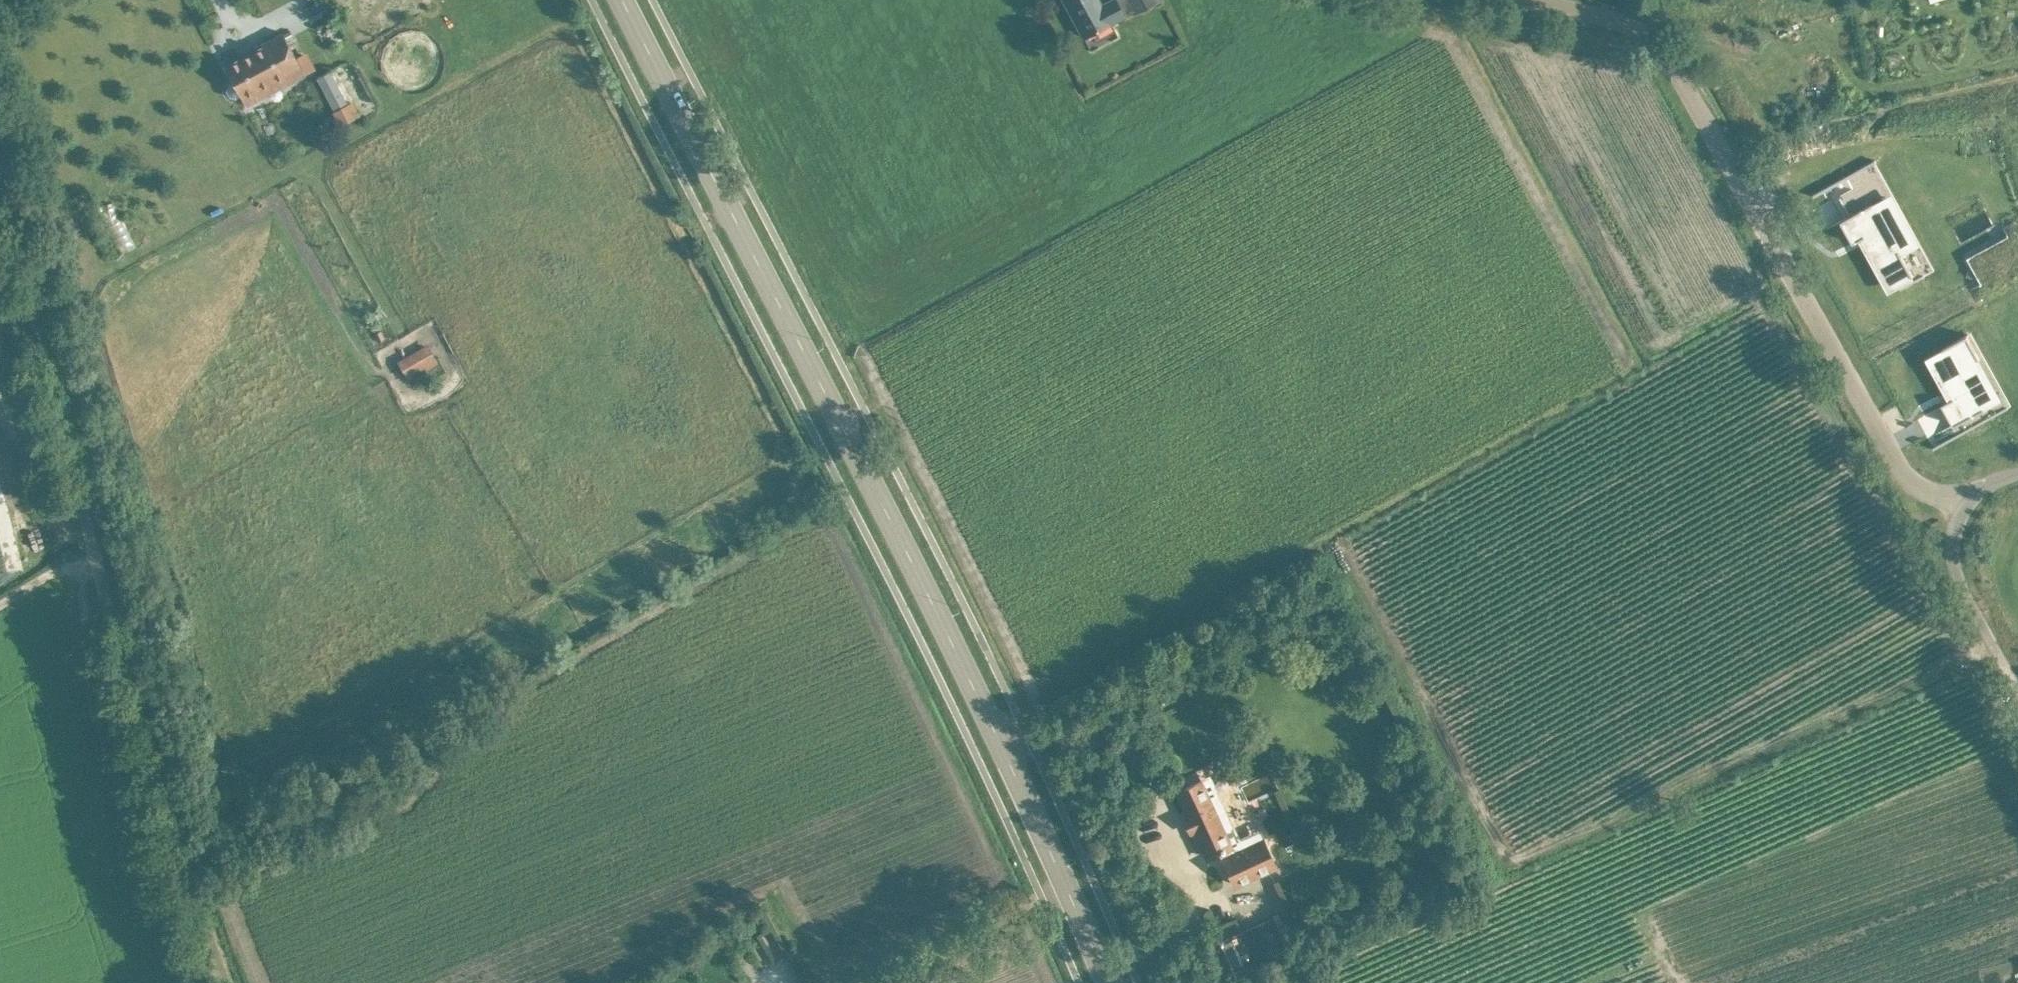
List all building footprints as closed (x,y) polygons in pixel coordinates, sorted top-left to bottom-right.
[(1133,10),(1128,0),(1112,0),(1102,5),(1099,0),(1064,0),(1084,36),(1133,10)] [(1151,0),(1128,0),(1133,10),(1151,0)] [(283,33),(287,39),(293,36),(290,29),(283,33)] [(283,33),(283,31),(261,43),(262,46),(225,66),(234,81),(228,84),(227,90),(230,95),(235,97),(240,94),(246,105),(264,95),(259,86),(285,72),(290,81),(305,73),(287,39),(283,33)] [(317,76),(334,110),(348,102),(331,69),(317,76)] [(1880,175),(1873,163),(1850,176),(1855,186),(1856,188),(1880,175)] [(1853,242),(1860,238),(1866,235),(1870,242),(1867,244),(1890,286),(1897,282),(1901,288),(1925,275),(1924,274),(1923,274),(1919,267),(1928,262),(1897,207),(1889,193),(1874,201),(1850,215),(1841,219),(1853,242)] [(117,209),(108,215),(118,230),(127,224),(117,209)] [(2009,236),(1970,257),(1984,282),(2017,263),(2017,252),(2009,236)] [(1947,356),(1934,364),(1948,390),(1950,389),(1954,397),(1949,399),(1942,403),(1944,406),(1950,417),(1954,425),(1958,432),(1959,434),(2008,407),(2008,406),(2007,405),(1999,390),(1998,391),(1980,401),(1977,395),(1995,386),(1992,380),(1992,379),(1980,357),(1968,334),(1943,347),(1943,348),(1947,356)] [(419,393),(438,385),(434,373),(445,369),(437,349),(406,361),(419,393)] [(1275,865),(1263,839),(1258,828),(1237,838),(1218,795),(1217,796),(1217,798),(1209,801),(1199,781),(1178,791),(1208,856),(1220,851),(1235,883),(1275,865)] [(1224,973),(1242,966),(1287,947),(1274,917),(1229,936),(1212,944),(1224,973)]
